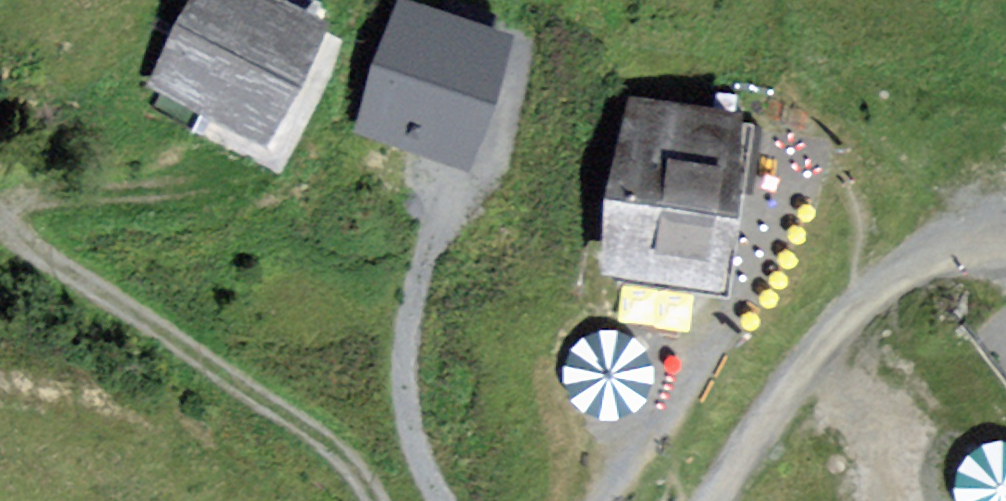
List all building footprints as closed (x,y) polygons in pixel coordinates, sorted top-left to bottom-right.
[(325,26),(279,0),(201,0),(151,87),(256,147),(325,26)] [(507,32),(410,0),(366,133),(464,165),(507,32)] [(720,298),(752,117),(645,99),(613,279),(720,298)] [(644,353),(635,343),(624,335),(610,333),(596,334),(583,341),(573,351),(567,363),(566,377),(569,391),(576,403),(587,412),(601,417),(614,417),(628,413),(639,404),(647,393),(650,380),(650,366),(644,353)] [(961,475),(981,500),(1005,500),(1005,441),(961,475)]
